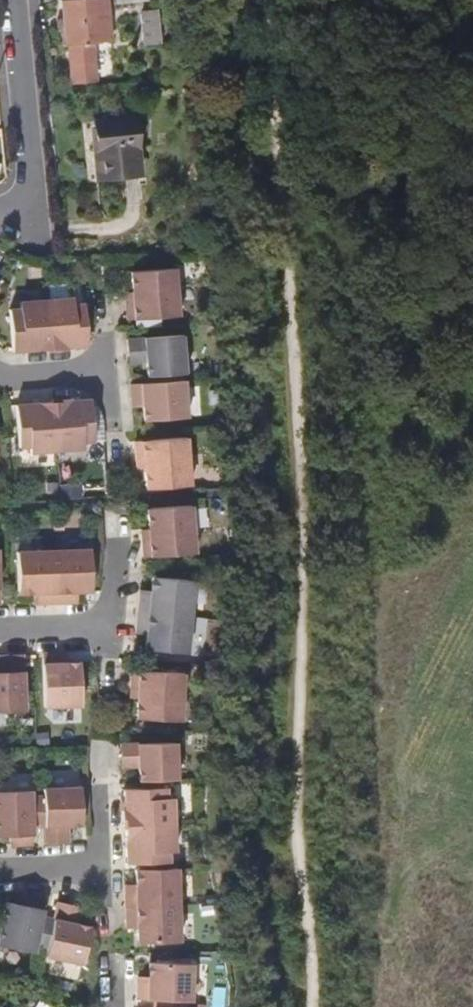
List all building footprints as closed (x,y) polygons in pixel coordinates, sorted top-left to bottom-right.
[(63,2),(67,43),(71,42),(74,80),(98,77),(94,40),(111,39),(109,21),(101,22),(100,0),(80,0),(63,2)] [(151,45),(168,44),(166,13),(149,15),(151,45)] [(141,175),(135,118),(97,121),(100,157),(94,158),(96,179),(141,175)] [(126,320),(178,316),(174,268),(129,271),(130,292),(131,303),(124,303),(126,320)] [(124,303),(131,303),(130,292),(123,292),(124,303)] [(46,300),(50,350),(66,349),(66,347),(87,345),(83,303),(73,304),(72,298),(46,300)] [(49,350),(50,350),(46,300),(19,302),(20,308),(9,309),(12,351),(49,348),(49,350)] [(146,354),(146,361),(148,376),(185,373),(182,335),(127,340),(128,356),(146,354)] [(144,421),(187,417),(184,380),(131,384),(132,400),(143,400),(143,406),(144,421)] [(83,450),(83,444),(94,443),(90,401),(70,403),(69,401),(53,402),(57,452),(83,450)] [(57,452),(53,402),(52,402),(53,404),(16,407),(19,449),(30,448),(30,455),(57,452)] [(191,485),(187,437),(135,441),(136,458),(144,457),(145,468),(146,489),(191,485)] [(145,468),(144,457),(136,458),(137,469),(145,468)] [(141,559),(193,555),(190,508),(145,511),(146,531),(147,542),(140,543),(141,559)] [(140,543),(147,542),(146,531),(139,532),(140,543)] [(71,592),(77,592),(92,591),(90,549),(53,551),(55,603),(71,602),(71,592)] [(55,603),(53,551),(17,552),(19,594),(33,593),(40,593),(40,603),(55,603)] [(138,612),(190,617),(194,580),(152,576),(151,591),(150,597),(140,596),(138,612)] [(147,628),(147,635),(146,649),(187,653),(190,617),(138,612),(137,627),(147,628)] [(80,663),(65,663),(59,663),(58,653),(42,653),(44,707),(82,705),(80,663)] [(0,672),(0,710),(24,709),(22,654),(6,655),(7,672),(0,672)] [(181,721),(184,673),(131,670),(130,686),(138,687),(137,698),(136,718),(181,721)] [(165,780),(177,779),(175,742),(120,744),(121,760),(138,760),(138,766),(139,781),(144,780),(165,780)] [(166,798),(166,787),(165,780),(144,780),(144,788),(124,789),(125,810),(123,810),(123,826),(174,824),(173,798),(166,798)] [(82,825),(81,787),(44,789),(46,844),(62,843),(61,826),(68,825),(82,825)] [(31,791),(0,792),(0,835),(10,834),(17,834),(17,845),(33,844),(31,791)] [(175,851),(174,824),(123,826),(123,827),(125,827),(127,864),(140,863),(140,869),(169,868),(169,862),(168,851),(175,851)] [(177,868),(169,868),(140,869),(135,870),(136,884),(136,891),(126,891),(126,907),(178,905),(177,868)] [(27,907),(30,896),(23,895),(21,905),(27,907)] [(42,917),(45,899),(30,896),(27,907),(21,905),(7,902),(0,934),(0,944),(34,952),(35,947),(42,948),(48,919),(42,917)] [(76,924),(70,922),(73,905),(58,902),(54,920),(48,919),(42,948),(48,949),(46,956),(83,964),(91,927),(76,924)] [(70,922),(76,924),(80,907),(73,905),(70,922)] [(180,941),(178,905),(126,907),(127,922),(137,921),(137,928),(138,943),(180,941)] [(155,1000),(185,1001),(191,1001),(192,964),(150,962),(149,977),(149,983),(138,983),(138,999),(155,1000)]
